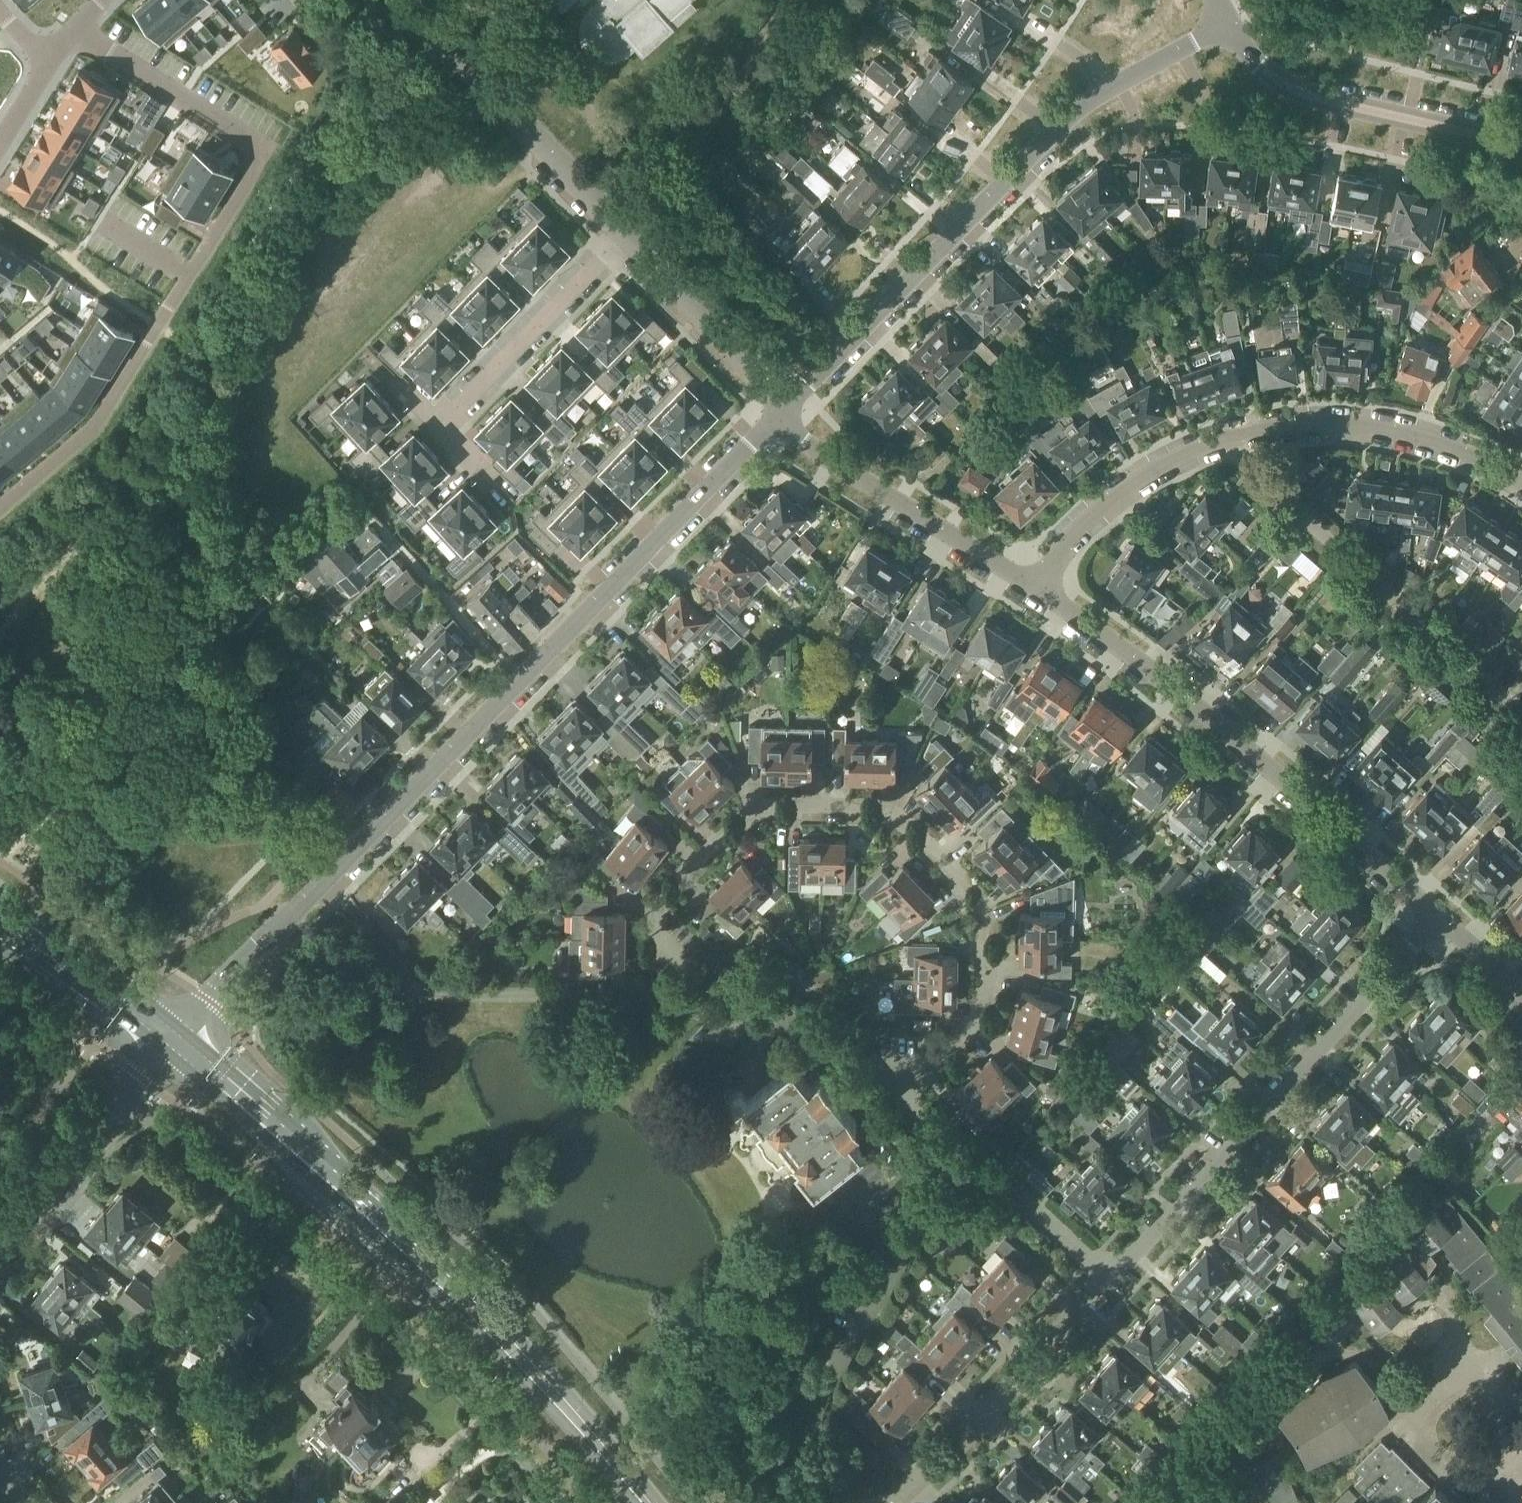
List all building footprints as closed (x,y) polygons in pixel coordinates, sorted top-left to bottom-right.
[(136,8),(167,44),(184,30),(158,0),(145,0),(136,8)] [(184,30),(200,16),(196,12),(196,13),(185,0),(158,0),(184,30)] [(196,13),(196,12),(210,1),(211,0),(185,0),(196,13)] [(562,11),(575,0),(552,0),(562,11)] [(599,0),(589,9),(583,16),(580,25),(579,34),(582,42),(584,47),(586,50),(590,53),(593,56),(602,60),(611,60),(620,58),(628,54),(635,47),(643,55),(674,27),(668,19),(690,0),(599,0)] [(868,3),(880,10),(886,1),(884,0),(870,0),(868,3)] [(1008,34),(1005,31),(1009,24),(977,3),(974,1),(974,0),(963,0),(962,3),(963,8),(965,9),(958,18),(968,25),(969,25),(1000,47),(1008,34)] [(1021,8),(1026,0),(1008,0),(1021,8)] [(880,18),(907,38),(915,26),(909,22),(912,19),(891,4),(880,18)] [(1431,4),(1426,24),(1435,27),(1436,27),(1438,17),(1441,7),(1431,4)] [(1514,7),(1503,4),(1499,21),(1498,24),(1499,24),(1509,26),(1514,7)] [(1429,52),(1449,57),(1451,59),(1459,60),(1461,59),(1465,60),(1473,29),(1476,16),(1441,7),(1438,17),(1436,27),(1435,27),(1429,52)] [(1521,17),(1521,9),(1514,7),(1509,26),(1518,29),(1519,29),(1521,17)] [(246,9),(237,16),(242,22),(251,15),(246,9)] [(251,15),(242,22),(247,28),(256,21),(251,15)] [(1473,29),(1465,60),(1467,61),(1468,63),(1477,65),(1479,64),(1489,66),(1497,35),(1499,24),(1498,24),(1499,21),(1476,16),(1473,29)] [(1521,73),(1521,17),(1519,29),(1518,29),(1509,70),(1521,73)] [(1000,47),(969,25),(968,25),(958,18),(952,27),(950,26),(945,27),(942,31),(943,37),(983,63),(987,57),(991,59),(1000,47)] [(258,25),(239,41),(248,52),(267,35),(258,25)] [(293,27),(272,45),(285,59),(278,66),(295,86),(323,62),(293,27)] [(221,31),(215,36),(222,45),(228,40),(221,31)] [(205,44),(200,49),(207,58),(213,53),(205,44)] [(17,83),(21,76),(22,72),(22,68),(22,65),(20,62),(10,50),(0,49),(0,52),(1,52),(9,53),(20,66),(20,69),(20,73),(19,76),(15,82),(17,83)] [(200,49),(193,54),(201,63),(207,58),(200,49)] [(924,57),(925,62),(933,67),(925,78),(958,101),(960,102),(967,93),(966,90),(972,81),(929,50),(924,57)] [(869,75),(894,95),(900,86),(892,80),(895,75),(874,59),(864,71),(869,75)] [(79,71),(66,92),(67,92),(67,91),(108,117),(121,97),(101,84),(103,82),(93,76),(91,78),(79,71)] [(885,105),(894,95),(869,75),(860,86),(885,105)] [(944,120),(951,112),(954,111),(960,102),(958,101),(925,78),(918,88),(913,84),(906,94),(944,120)] [(787,89),(780,97),(793,109),(800,101),(787,89)] [(67,92),(57,109),(93,132),(93,133),(97,135),(108,117),(67,91),(67,92)] [(148,93),(137,109),(146,115),(156,98),(148,93)] [(57,109),(45,127),(82,150),(93,133),(93,132),(57,109)] [(890,117),(882,126),(890,132),(889,132),(918,155),(919,156),(920,155),(927,146),(928,142),(932,137),(924,131),(896,109),(890,117)] [(142,113),(131,131),(141,137),(152,119),(142,113)] [(850,136),(858,126),(844,114),(835,125),(850,136)] [(800,119),(793,128),(800,134),(807,125),(800,119)] [(863,139),(861,142),(867,146),(869,144),(879,152),(904,172),(908,167),(911,166),(912,166),(919,156),(918,155),(889,132),(890,132),(882,126),(876,122),(863,139)] [(154,124),(140,145),(152,153),(165,131),(154,124)] [(45,127),(34,145),(70,168),(71,167),(82,150),(45,127)] [(131,131),(126,138),(136,144),(141,137),(131,131)] [(845,142),(828,161),(846,179),(874,203),(876,206),(878,207),(887,197),(887,195),(888,193),(891,189),(873,173),(858,159),(861,155),(845,142)] [(23,162),(23,163),(64,188),(75,170),(71,167),(70,168),(34,145),(23,162)] [(187,145),(173,166),(218,194),(232,173),(187,145)] [(776,155),(789,167),(797,158),(784,147),(776,155)] [(1167,194),(1169,153),(1167,153),(1167,156),(1143,155),(1141,193),(1167,194)] [(1167,194),(1167,202),(1182,203),(1182,211),(1190,211),(1190,203),(1190,194),(1191,194),(1192,154),(1172,153),(1171,153),(1169,153),(1168,180),(1167,194)] [(801,156),(789,170),(822,200),(821,199),(827,192),(828,193),(846,209),(862,223),(865,218),(869,217),(877,208),(878,207),(876,206),(874,203),(846,179),(838,189),(835,186),(834,185),(801,156)] [(1235,159),(1212,156),(1207,198),(1230,201),(1231,192),(1235,159)] [(1250,201),(1256,161),(1235,159),(1231,192),(1230,201),(1243,202),(1241,215),(1248,216),(1248,209),(1258,210),(1259,202),(1250,201)] [(22,161),(9,182),(51,208),(64,188),(23,163),(23,162),(22,161)] [(116,162),(112,169),(122,175),(126,168),(116,162)] [(1276,163),(1269,205),(1291,208),(1293,199),(1298,166),(1276,163)] [(173,166),(160,187),(205,215),(218,194),(173,166)] [(1314,208),(1319,170),(1298,166),(1293,199),(1291,208),(1289,217),(1309,220),(1311,220),(1311,218),(1312,212),(1313,212),(1314,208)] [(1087,179),(1079,186),(1103,213),(1110,207),(1116,214),(1127,205),(1125,202),(1121,197),(1112,186),(1112,180),(1102,168),(1099,171),(1098,170),(1095,172),(1093,171),(1087,176),(1087,179)] [(1137,180),(1137,168),(1124,168),(1124,180),(1125,180),(1125,183),(1132,183),(1132,180),(1137,180)] [(112,169),(108,176),(118,182),(122,175),(112,169)] [(822,200),(789,170),(782,178),(795,190),(792,194),(801,202),(804,199),(814,208),(815,208),(822,200)] [(1353,218),(1360,180),(1339,176),(1330,219),(1332,220),(1341,222),(1342,216),(1353,218)] [(1360,180),(1353,218),(1364,220),(1363,225),(1372,228),(1381,184),(1360,180)] [(1062,200),(1060,202),(1083,229),(1082,229),(1076,235),(1084,243),(1106,265),(1110,262),(1114,258),(1102,246),(1091,236),(1099,229),(1102,226),(1109,220),(1103,213),(1079,186),(1071,193),(1068,192),(1062,198),(1062,200)] [(1391,233),(1392,233),(1388,250),(1406,254),(1410,238),(1433,243),(1436,231),(1441,232),(1446,213),(1436,211),(1439,199),(1401,190),(1391,233)] [(515,232),(552,268),(560,260),(557,257),(566,248),(545,226),(552,218),(529,195),(520,204),(531,215),(515,232)] [(90,196),(86,202),(96,208),(100,202),(90,196)] [(801,202),(788,217),(789,218),(800,228),(802,229),(831,256),(847,238),(815,208),(814,208),(804,199),(801,202)] [(86,202),(82,209),(92,215),(96,208),(86,202)] [(1146,231),(1153,226),(1155,225),(1138,202),(1130,208),(1146,231)] [(1198,235),(1200,204),(1190,203),(1190,211),(1187,211),(1186,234),(1198,235)] [(162,205),(155,216),(177,230),(184,218),(162,205)] [(1321,218),(1323,210),(1314,208),(1313,212),(1312,212),(1311,218),(1311,220),(1309,220),(1304,247),(1316,249),(1317,240),(1321,220),(1321,218)] [(1254,243),(1255,232),(1256,227),(1258,210),(1248,209),(1248,216),(1244,242),(1254,243)] [(744,219),(761,236),(770,228),(753,210),(744,219)] [(1268,212),(1258,210),(1256,227),(1255,232),(1265,233),(1268,212)] [(1033,228),(1026,236),(1050,260),(1050,259),(1056,265),(1064,272),(1063,273),(1075,285),(1082,278),(1070,265),(1069,266),(1062,260),(1074,248),(1062,236),(1069,230),(1057,218),(1051,225),(1044,217),(1042,219),(1038,219),(1033,224),(1033,228)] [(800,228),(789,218),(767,241),(784,257),(790,251),(815,274),(831,256),(802,229),(800,228)] [(1321,220),(1317,240),(1329,242),(1332,220),(1330,219),(1321,218),(1321,220)] [(544,276),(552,268),(515,232),(498,249),(487,238),(478,247),(502,270),(510,262),(531,283),(541,274),(544,276)] [(1010,252),(1008,253),(1011,256),(1012,257),(1039,284),(1048,274),(1050,272),(1056,265),(1050,259),(1050,260),(1026,236),(1019,242),(1015,242),(1010,248),(1010,252)] [(5,278),(28,283),(38,267),(0,243),(0,275),(5,278)] [(1481,286),(1497,275),(1473,244),(1441,268),(1453,284),(1455,283),(1465,296),(1461,299),(1467,306),(1471,303),(1485,292),(1481,286)] [(494,278),(502,270),(478,247),(469,256),(480,267),(464,284),(501,320),(509,312),(506,309),(516,299),(494,278)] [(1278,270),(1280,253),(1253,251),(1251,268),(1278,270)] [(1358,260),(1346,257),(1341,276),(1367,282),(1370,269),(1357,266),(1358,260)] [(1396,264),(1374,259),(1369,282),(1391,287),(1396,264)] [(1168,266),(1156,269),(1160,278),(1171,274),(1168,266)] [(983,280),(977,287),(1002,311),(1018,327),(1025,319),(1010,304),(1012,301),(1020,293),(1012,286),(1018,280),(1006,268),(1000,274),(994,269),(992,271),(990,271),(989,271),(984,276),(984,280),(983,280)] [(1069,290),(1075,285),(1063,273),(1057,278),(1069,290)] [(65,277),(59,287),(65,292),(72,281),(65,277)] [(493,328),(501,320),(464,284),(448,300),(436,289),(428,298),(451,322),(459,314),(481,335),(490,325),(493,328)] [(1062,302),(1045,285),(1036,294),(1053,311),(1062,302)] [(961,303),(960,305),(974,319),(968,325),(977,335),(980,338),(987,331),(985,329),(996,318),(1003,325),(1004,325),(1012,333),(1018,327),(1002,311),(977,287),(970,294),(966,294),(961,299),(961,303)] [(1405,319),(1409,293),(1382,288),(1379,304),(1394,307),(1393,316),(1405,319)] [(419,307),(428,298),(422,293),(413,302),(419,307)] [(593,309),(630,345),(646,328),(657,339),(667,330),(643,307),(635,315),(613,294),(603,303),(601,301),(593,309)] [(444,330),(451,322),(428,298),(419,307),(430,318),(413,335),(450,372),(459,363),(456,361),(465,351),(444,330)] [(1421,298),(1415,307),(1450,331),(1453,325),(1454,325),(1429,308),(1431,305),(1421,298)] [(93,309),(81,327),(122,352),(133,334),(119,325),(126,315),(99,299),(93,309)] [(1225,309),(1235,308),(1234,299),(1225,301),(1224,301),(1225,309)] [(1295,376),(1289,338),(1300,336),(1296,302),(1286,303),(1286,307),(1279,314),(1280,321),(1253,325),(1256,348),(1257,348),(1262,381),(1295,376)] [(1347,327),(1342,377),(1366,379),(1367,371),(1369,371),(1370,357),(1374,357),(1374,348),(1371,347),(1372,331),(1358,329),(1360,303),(1349,302),(1348,309),(1348,310),(1347,327)] [(1254,322),(1252,307),(1242,309),(1244,323),(1254,322)] [(1226,335),(1240,334),(1237,308),(1235,308),(1225,309),(1223,309),(1226,335)] [(1316,375),(1342,377),(1347,327),(1348,310),(1348,309),(1336,308),(1333,341),(1318,340),(1318,343),(1314,342),(1313,352),(1317,352),(1316,366),(1317,366),(1316,375)] [(613,362),(630,345),(593,309),(585,317),(587,320),(578,330),(600,351),(592,359),(616,382),(625,373),(613,362)] [(1454,334),(1472,347),(1489,323),(1471,310),(1458,329),(1453,325),(1450,331),(1454,334)] [(47,315),(41,320),(49,329),(55,324),(47,315)] [(1501,316),(1492,329),(1494,330),(1501,335),(1503,336),(1509,341),(1515,333),(1513,324),(1503,316),(1501,316)] [(935,330),(928,337),(953,362),(954,361),(955,360),(971,344),(970,342),(945,319),(944,321),(942,321),(940,321),(935,326),(935,330)] [(41,320),(35,326),(43,335),(49,329),(41,320)] [(71,343),(71,344),(109,368),(109,369),(111,371),(122,352),(81,327),(71,343)] [(1071,329),(1055,344),(1062,357),(1081,346),(1071,329)] [(1494,330),(1492,329),(1487,336),(1497,343),(1503,336),(1501,335),(1494,330)] [(1151,334),(1140,339),(1151,364),(1152,363),(1154,367),(1159,379),(1161,383),(1171,379),(1172,379),(1176,391),(1178,395),(1179,395),(1182,402),(1184,407),(1187,406),(1189,411),(1205,405),(1187,355),(1175,359),(1171,349),(1164,351),(1160,353),(1151,334)] [(1220,346),(1209,350),(1212,360),(1224,393),(1228,392),(1229,396),(1241,392),(1239,388),(1242,387),(1238,374),(1239,373),(1233,357),(1235,356),(1244,354),(1240,334),(1226,335),(1229,343),(1220,346)] [(1472,347),(1454,334),(1449,342),(1456,347),(1447,360),(1457,367),(1471,347),(1472,347)] [(442,380),(450,372),(413,335),(397,352),(386,341),(377,350),(401,373),(408,365),(430,387),(440,377),(442,380)] [(986,344),(980,338),(977,335),(970,342),(971,344),(990,363),(998,355),(986,344)] [(912,353),(910,355),(934,378),(931,381),(932,382),(940,390),(936,395),(951,409),(960,400),(955,396),(946,387),(963,370),(954,361),(953,362),(928,337),(921,343),(921,344),(917,344),(912,349),(912,353)] [(23,341),(18,346),(25,355),(31,350),(23,341)] [(69,342),(57,361),(61,364),(62,363),(98,386),(109,369),(109,368),(71,344),(71,343),(69,342)] [(1425,393),(1438,355),(1407,344),(1398,372),(1412,377),(1408,387),(1425,393)] [(18,346),(11,351),(19,360),(25,355),(18,346)] [(616,382),(592,359),(584,367),(562,346),(553,355),(550,353),(542,361),(579,397),(596,380),(607,391),(616,382)] [(1507,364),(1513,368),(1521,375),(1521,350),(1521,349),(1518,347),(1507,364)] [(1207,348),(1187,355),(1205,405),(1225,398),(1224,393),(1212,360),(1209,350),(1208,351),(1207,348)] [(1469,355),(1464,363),(1475,370),(1480,362),(1469,355)] [(0,361),(0,362),(7,371),(13,365),(6,356),(0,361)] [(679,378),(663,394),(700,430),(708,422),(705,419),(714,410),(693,389),(701,381),(709,373),(692,356),(684,364),(677,358),(668,367),(679,378)] [(563,413),(579,397),(542,361),(535,369),(537,372),(528,381),(550,403),(542,411),(566,434),(574,424),(563,413)] [(61,364),(51,380),(54,383),(55,382),(85,408),(98,386),(62,363),(61,364)] [(1159,379),(1154,367),(1152,363),(1151,364),(1142,368),(1149,383),(1150,382),(1151,384),(1159,379)] [(1121,379),(1122,382),(1130,377),(1123,365),(1115,369),(1121,379)] [(1486,376),(1497,384),(1521,401),(1521,375),(1513,368),(1506,379),(1504,377),(1502,376),(1498,383),(1487,375),(1486,376)] [(886,380),(879,387),(917,423),(934,406),(944,416),(951,409),(936,395),(933,398),(927,392),(926,392),(923,395),(921,392),(897,369),(895,371),(892,371),(891,371),(886,376),(886,380)] [(1473,394),(1488,404),(1485,409),(1498,418),(1500,417),(1501,415),(1518,426),(1520,423),(1521,423),(1521,401),(1497,384),(1486,376),(1473,394)] [(346,429),(384,394),(376,386),(374,388),(365,378),(342,399),(334,390),(311,413),(320,422),(331,412),(346,429)] [(1121,379),(1089,397),(1099,413),(1108,408),(1116,422),(1117,421),(1118,421),(1124,433),(1130,433),(1135,430),(1136,426),(1144,422),(1127,390),(1122,382),(1121,379)] [(1455,401),(1462,383),(1451,379),(1444,398),(1455,401)] [(40,395),(40,396),(65,425),(85,408),(55,382),(54,383),(40,395)] [(1135,385),(1127,390),(1144,422),(1152,417),(1156,419),(1162,416),(1163,412),(1164,411),(1158,400),(1159,399),(1151,384),(1150,382),(1149,383),(1137,389),(1135,385)] [(863,404),(861,405),(890,434),(897,427),(901,423),(907,428),(906,428),(912,434),(918,440),(926,433),(923,430),(922,429),(923,429),(917,423),(879,387),(872,395),(868,395),(863,400),(863,404)] [(34,388),(18,402),(49,438),(65,425),(40,396),(40,395),(34,388)] [(359,466),(383,443),(376,436),(399,415),(389,405),(391,403),(384,394),(346,429),(361,446),(350,456),(359,466)] [(692,438),(700,430),(663,394),(647,411),(636,401),(627,410),(650,433),(658,425),(679,445),(689,435),(692,438)] [(1076,401),(1088,419),(1090,417),(1091,419),(1099,413),(1089,397),(1086,394),(1076,401)] [(566,434),(542,411),(534,418),(512,397),(503,407),(500,404),(492,413),(529,448),(546,431),(557,442),(566,434)] [(18,402),(1,416),(5,420),(6,419),(34,452),(49,438),(18,402)] [(649,482),(657,474),(655,471),(664,462),(642,440),(650,433),(627,410),(619,402),(610,411),(629,430),(613,446),(649,482)] [(1059,417),(1090,457),(1097,452),(1101,453),(1106,449),(1106,444),(1108,443),(1100,433),(1101,432),(1091,419),(1090,417),(1088,419),(1080,425),(1066,408),(1057,414),(1059,417)] [(513,465),(529,448),(492,413),(484,421),(487,423),(478,433),(499,454),(492,462),(515,485),(524,476),(513,465)] [(300,416),(298,419),(303,425),(306,422),(300,416)] [(1030,420),(1020,428),(1051,461),(1057,456),(1062,462),(1063,461),(1071,471),(1073,470),(1077,470),(1082,466),(1082,463),(1090,457),(1059,417),(1039,432),(1030,420)] [(18,465),(34,452),(6,419),(5,420),(0,423),(0,444),(18,465)] [(1021,430),(1013,437),(1026,451),(1027,453),(1032,448),(1035,446),(1021,430)] [(383,443),(359,466),(368,476),(378,466),(393,482),(431,447),(424,439),(422,441),(413,431),(391,452),(383,443)] [(2,479),(18,465),(0,444),(0,477),(2,479)] [(932,468),(946,453),(938,444),(923,459),(932,468)] [(578,445),(569,454),(576,461),(585,452),(578,445)] [(641,490),(649,482),(613,446),(596,463),(585,452),(576,461),(600,484),(607,476),(629,497),(638,487),(641,490)] [(407,520),(431,497),(424,489),(446,469),(437,459),(440,457),(431,447),(393,482),(408,500),(398,509),(407,520)] [(1025,467),(1015,475),(1039,502),(1040,501),(1044,502),(1050,496),(1050,492),(1058,486),(1040,466),(1044,462),(1032,448),(1027,453),(1026,451),(1021,456),(1021,462),(1025,467)] [(1297,480),(1309,491),(1329,470),(1317,459),(1297,480)] [(592,492),(600,484),(576,461),(567,470),(578,481),(563,497),(562,498),(598,533),(606,525),(604,523),(613,513),(592,492)] [(979,496),(989,479),(970,468),(960,484),(979,496)] [(1020,519),(1029,512),(1033,512),(1038,507),(1038,503),(1039,502),(1015,475),(1012,472),(1001,482),(1004,486),(993,495),(1000,503),(1003,500),(1020,519)] [(1374,481),(1357,479),(1352,483),(1351,486),(1346,489),(1341,489),(1339,504),(1348,505),(1346,524),(1366,542),(1367,533),(1368,520),(1374,481)] [(1368,520),(1367,533),(1380,535),(1380,539),(1388,540),(1390,523),(1395,484),(1388,483),(1387,481),(1378,479),(1375,481),(1374,481),(1368,520)] [(1395,484),(1390,523),(1394,524),(1402,525),(1399,547),(1409,549),(1411,535),(1410,535),(1411,527),(1410,526),(1416,487),(1410,486),(1408,484),(1399,482),(1397,484),(1395,484)] [(431,497),(407,520),(416,529),(426,519),(441,536),(479,501),(472,492),(469,495),(460,485),(438,505),(431,497)] [(1438,490),(1416,487),(1410,526),(1411,527),(1433,530),(1438,490)] [(762,507),(787,532),(793,525),(800,531),(811,520),(779,489),(777,491),(774,490),(769,494),(770,499),(762,507)] [(1246,524),(1229,509),(1226,512),(1205,494),(1200,500),(1197,497),(1187,509),(1218,536),(1227,526),(1236,534),(1246,524)] [(537,524),(528,532),(541,544),(549,552),(557,543),(565,535),(579,549),(588,539),(590,542),(598,533),(562,498),(546,515),(540,509),(531,518),(537,524)] [(479,501),(441,536),(457,553),(446,563),(455,573),(479,551),(472,542),(493,522),(484,512),(487,509),(479,501)] [(1446,530),(1442,536),(1460,548),(1460,549),(1483,516),(1481,515),(1481,513),(1481,512),(1474,507),(1470,507),(1464,503),(1446,530)] [(745,525),(770,549),(776,555),(787,544),(781,537),(787,532),(762,507),(754,515),(750,514),(745,519),(746,523),(745,525)] [(1218,536),(1187,509),(1172,526),(1186,538),(1178,547),(1191,559),(1189,563),(1204,575),(1211,567),(1196,554),(1214,534),(1218,537),(1218,536)] [(1460,548),(1452,560),(1471,573),(1478,561),(1500,528),(1499,527),(1499,525),(1498,524),(1491,519),(1488,520),(1483,516),(1460,549),(1460,548)] [(338,532),(301,565),(323,590),(380,539),(368,526),(349,544),(338,532)] [(1274,551),(1289,538),(1275,526),(1245,560),(1255,569),(1274,551)] [(1500,528),(1478,561),(1488,568),(1496,573),(1518,540),(1517,539),(1516,537),(1516,536),(1509,531),(1506,532),(1500,528)] [(816,546),(803,533),(796,540),(810,552),(816,546)] [(1430,535),(1426,547),(1436,550),(1437,551),(1442,540),(1430,535)] [(1290,564),(1302,550),(1289,538),(1274,551),(1290,564)] [(324,591),(323,592),(339,609),(366,584),(361,579),(391,552),(380,539),(323,590),(324,591)] [(717,547),(713,551),(713,556),(714,557),(715,558),(739,581),(752,594),(768,576),(764,572),(759,568),(730,539),(722,547),(717,547)] [(1496,573),(1506,580),(1501,588),(1502,597),(1508,602),(1516,593),(1521,585),(1521,577),(1520,576),(1521,573),(1521,540),(1519,541),(1518,540),(1496,573)] [(1125,553),(1120,559),(1150,581),(1162,563),(1133,541),(1132,543),(1129,543),(1124,549),(1125,553)] [(1426,547),(1422,556),(1434,560),(1437,551),(1436,550),(1426,547)] [(867,548),(847,578),(855,583),(859,585),(856,590),(866,596),(889,561),(880,556),(880,553),(873,549),(872,549),(870,549),(867,548)] [(786,579),(792,585),(800,577),(778,557),(771,565),(786,579)] [(698,575),(697,576),(718,596),(717,598),(719,600),(713,607),(735,629),(741,635),(750,626),(737,613),(753,595),(752,594),(739,581),(715,558),(709,564),(704,564),(698,570),(698,575)] [(1154,613),(1167,595),(1149,582),(1150,581),(1120,559),(1111,572),(1113,574),(1109,580),(1154,613)] [(473,584),(494,566),(489,560),(469,579),(473,584)] [(866,596),(863,600),(884,613),(889,605),(910,573),(907,571),(906,569),(906,568),(899,564),(896,565),(889,561),(866,596)] [(771,565),(764,572),(768,576),(779,587),(786,579),(771,565)] [(400,607),(424,586),(407,567),(383,588),(400,607)] [(504,591),(515,581),(510,576),(504,569),(467,601),(478,614),(504,590),(504,591)] [(549,571),(541,579),(546,585),(546,586),(552,593),(553,594),(562,584),(558,580),(555,577),(549,571)] [(1192,584),(1205,595),(1216,603),(1222,595),(1224,592),(1213,584),(1204,576),(1204,575),(1201,572),(1194,581),(1192,584)] [(527,594),(537,584),(530,577),(523,583),(524,584),(521,587),(510,597),(504,591),(504,590),(478,614),(489,626),(519,601),(527,594)] [(1203,628),(1194,638),(1203,645),(1201,648),(1210,656),(1212,653),(1214,654),(1249,613),(1252,610),(1238,598),(1249,584),(1245,580),(1232,590),(1231,590),(1226,594),(1225,592),(1214,606),(1221,613),(1206,631),(1203,628)] [(560,600),(569,591),(562,584),(553,594),(560,600)] [(1508,602),(1514,607),(1521,598),(1521,585),(1516,593),(1508,602)] [(895,614),(870,652),(883,660),(905,624),(924,635),(947,600),(946,599),(945,595),(939,591),(935,592),(928,587),(905,620),(895,614)] [(664,611),(687,634),(691,639),(692,638),(700,646),(708,638),(713,633),(716,630),(725,639),(735,629),(713,607),(704,616),(681,593),(680,594),(680,595),(675,594),(669,600),(670,605),(664,611)] [(947,600),(924,635),(943,648),(967,613),(959,608),(959,604),(952,600),(949,601),(947,600)] [(526,616),(529,613),(519,601),(489,626),(500,638),(526,616)] [(850,621),(859,606),(851,601),(842,616),(850,621)] [(1215,656),(1213,658),(1222,666),(1225,663),(1230,668),(1249,645),(1256,637),(1263,644),(1275,630),(1279,626),(1293,609),(1284,602),(1268,621),(1267,622),(1252,610),(1249,613),(1214,654),(1215,656)] [(1444,612),(1457,623),(1464,614),(1451,604),(1444,612)] [(859,606),(850,621),(857,625),(866,611),(859,606)] [(666,663),(661,668),(676,682),(681,677),(673,669),(687,654),(682,648),(691,639),(687,634),(662,609),(661,610),(657,610),(651,615),(651,620),(646,626),(651,632),(645,638),(652,645),(650,648),(666,663)] [(1189,612),(1174,626),(1181,633),(1196,620),(1189,612)] [(512,651),(520,644),(537,629),(541,626),(529,613),(526,616),(500,638),(512,651)] [(1283,638),(1297,622),(1289,615),(1275,631),(1283,638)] [(1460,625),(1468,632),(1476,622),(1468,616),(1460,625)] [(850,621),(843,631),(850,635),(857,625),(850,621)] [(1480,629),(1473,637),(1474,638),(1480,643),(1490,652),(1497,644),(1488,636),(1495,628),(1493,627),(1487,621),(1480,629)] [(957,647),(940,672),(949,678),(957,665),(967,672),(978,656),(987,662),(1004,635),(1003,634),(1003,630),(996,626),(994,627),(993,627),(985,622),(976,637),(968,649),(966,652),(957,647)] [(414,645),(420,638),(406,624),(403,628),(406,631),(403,635),(414,645)] [(428,646),(454,671),(472,652),(446,627),(428,646)] [(1004,635),(987,662),(1006,674),(1012,665),(1024,647),(1016,642),(1015,639),(1009,635),(1005,635),(1004,635)] [(384,652),(370,638),(362,646),(376,660),(384,652)] [(1343,685),(1375,648),(1363,638),(1331,675),(1343,685)] [(1264,697),(1264,696),(1287,669),(1294,662),(1284,654),(1286,651),(1277,644),(1272,650),(1245,681),(1264,697)] [(1335,645),(1318,664),(1329,674),(1346,654),(1335,645)] [(436,689),(454,671),(428,646),(411,664),(436,689)] [(621,651),(605,667),(644,705),(645,705),(641,701),(654,688),(655,687),(655,686),(658,689),(668,680),(652,664),(645,671),(641,667),(637,663),(635,661),(635,662),(625,652),(623,654),(621,651)] [(1510,669),(1512,671),(1514,673),(1521,664),(1521,653),(1521,652),(1508,667),(1510,669)] [(784,654),(771,655),(772,668),(785,668),(784,654)] [(1264,696),(1264,697),(1282,712),(1318,670),(1300,655),(1294,662),(1287,669),(1264,696)] [(1039,703),(1050,687),(1049,686),(1059,671),(1041,659),(1017,692),(1014,690),(1008,699),(1004,703),(1010,708),(1027,719),(1039,703)] [(304,670),(298,664),(286,675),(292,681),(304,670)] [(1418,680),(1443,704),(1457,689),(1433,665),(1418,680)] [(644,706),(644,705),(605,667),(590,683),(592,686),(590,688),(600,697),(600,698),(606,703),(616,713),(619,710),(626,716),(640,702),(644,706)] [(394,676),(385,668),(365,689),(374,697),(374,698),(402,725),(422,703),(394,676)] [(912,691),(922,698),(937,674),(927,668),(912,691)] [(1027,719),(1011,740),(1019,746),(1038,721),(1040,723),(1050,710),(1057,715),(1058,714),(1063,717),(1081,692),(1076,689),(1079,685),(1076,683),(1077,681),(1067,674),(1066,676),(1059,671),(1049,686),(1050,687),(1039,703),(1027,719)] [(996,709),(1002,700),(1013,682),(1004,677),(987,702),(996,709)] [(933,706),(947,686),(936,678),(922,698),(933,706)] [(681,712),(691,702),(690,701),(673,684),(672,684),(668,680),(658,689),(681,712)] [(1395,680),(1369,710),(1381,721),(1408,691),(1395,680)] [(690,701),(691,702),(705,716),(712,708),(698,693),(690,701)] [(1324,696),(1298,725),(1299,730),(1305,736),(1310,736),(1317,741),(1343,712),(1324,696)] [(1083,733),(1092,739),(1103,724),(1102,723),(1111,710),(1095,698),(1070,731),(1079,738),(1082,732),(1083,733)] [(267,727),(277,719),(260,700),(250,708),(267,727)] [(351,725),(325,700),(319,701),(315,704),(318,707),(344,732),(370,757),(388,739),(362,714),(351,725)] [(557,717),(596,755),(596,754),(592,750),(606,736),(600,729),(603,726),(593,717),(593,716),(587,711),(577,701),(575,703),(573,701),(557,717)] [(1324,752),(1328,751),(1336,758),(1362,728),(1354,722),(1360,714),(1349,704),(1343,712),(1317,741),(1318,742),(1318,747),(1324,752)] [(313,743),(317,748),(303,762),(318,776),(335,759),(352,776),(370,757),(344,732),(318,707),(311,714),(327,729),(313,743)] [(1092,739),(1088,744),(1070,769),(1079,775),(1091,759),(1103,763),(1111,753),(1132,725),(1129,722),(1131,720),(1121,713),(1119,716),(1111,710),(1102,723),(1103,724),(1092,739)] [(933,726),(946,733),(951,722),(938,716),(933,726)] [(1393,761),(1369,788),(1370,788),(1369,793),(1376,799),(1381,798),(1388,804),(1421,766),(1422,767),(1425,764),(1432,770),(1445,755),(1446,755),(1448,753),(1462,737),(1469,729),(1472,726),(1459,716),(1423,757),(1418,753),(1411,763),(1405,758),(1400,753),(1393,761)] [(596,755),(557,717),(541,733),(544,735),(542,737),(552,747),(558,753),(568,762),(571,759),(578,766),(592,751),(596,755)] [(641,751),(651,742),(629,720),(619,730),(641,751)] [(786,779),(787,737),(787,726),(749,725),(749,760),(762,761),(761,778),(786,779)] [(825,762),(825,727),(812,726),(787,726),(787,737),(786,779),(811,779),(812,762),(825,762)] [(1472,726),(1469,729),(1462,737),(1448,753),(1446,755),(1460,767),(1478,747),(1471,741),(1479,731),(1473,726),(1472,726)] [(870,780),(871,739),(847,739),(847,727),(833,727),(833,762),(846,762),(845,780),(870,780)] [(871,739),(870,780),(895,781),(896,763),(912,763),(925,729),(896,728),(895,740),(871,739)] [(631,762),(641,751),(619,730),(609,741),(631,762)] [(1362,781),(1369,788),(1393,761),(1400,753),(1403,750),(1384,734),(1351,771),(1353,773),(1352,777),(1358,782),(1362,781)] [(996,735),(988,746),(1000,754),(1008,743),(996,735)] [(1142,780),(1159,760),(1163,755),(1168,749),(1157,740),(1151,736),(1148,739),(1147,738),(1121,770),(1128,775),(1131,771),(1142,780)] [(717,748),(708,739),(699,748),(707,756),(704,758),(688,758),(681,764),(718,802),(735,785),(723,773),(732,764),(723,754),(730,748),(724,742),(717,748)] [(941,749),(933,741),(931,741),(924,754),(930,760),(920,770),(929,779),(916,792),(933,810),(963,781),(946,764),(954,756),(944,746),(941,749)] [(1177,788),(1170,782),(1183,767),(1181,765),(1183,762),(1168,749),(1163,755),(1159,760),(1142,780),(1132,792),(1151,808),(1153,805),(1158,809),(1177,788)] [(640,753),(635,760),(646,770),(652,764),(640,753)] [(511,765),(504,772),(529,797),(535,790),(542,796),(554,784),(547,777),(547,778),(522,754),(521,755),(516,755),(509,761),(511,765)] [(1050,795),(1061,781),(1047,771),(1051,765),(1040,757),(1025,776),(1050,795)] [(699,820),(718,802),(681,764),(664,782),(654,791),(678,816),(687,807),(699,820)] [(507,824),(510,827),(527,844),(534,836),(522,825),(530,817),(525,812),(534,803),(528,797),(529,797),(504,772),(503,773),(498,773),(492,778),(493,783),(486,790),(514,817),(507,824)] [(578,773),(567,783),(589,807),(600,797),(578,773)] [(589,825),(597,819),(599,817),(589,807),(567,783),(564,780),(556,787),(570,801),(568,802),(589,825)] [(963,781),(933,810),(950,827),(963,815),(972,825),(997,801),(988,791),(979,799),(963,781)] [(1169,816),(1185,830),(1191,822),(1215,794),(1215,789),(1210,785),(1204,785),(1202,786),(1196,781),(1174,806),(1172,805),(1169,809),(1169,816)] [(1403,818),(1404,819),(1404,823),(1410,829),(1415,828),(1422,834),(1455,798),(1436,781),(1403,818)] [(1455,798),(1422,834),(1422,835),(1422,839),(1428,845),(1433,845),(1440,851),(1469,818),(1477,825),(1485,817),(1492,809),(1508,791),(1497,781),(1473,807),(1477,810),(1473,814),(1455,798)] [(342,814),(353,803),(337,786),(326,796),(342,814)] [(1217,838),(1212,834),(1231,811),(1226,806),(1227,804),(1226,804),(1226,799),(1220,793),(1215,794),(1191,822),(1185,830),(1181,834),(1201,851),(1204,847),(1207,850),(1217,838)] [(1109,815),(1087,798),(1072,816),(1094,834),(1109,815)] [(621,838),(653,864),(668,845),(654,834),(662,824),(635,802),(627,813),(636,820),(621,838)] [(991,870),(1020,841),(1004,824),(1012,816),(1003,807),(977,830),(986,840),(974,852),(991,870)] [(480,854),(480,855),(487,862),(504,845),(496,838),(497,837),(494,833),(469,809),(467,811),(463,810),(457,816),(458,820),(452,827),(480,854)] [(1485,832),(1500,816),(1492,809),(1485,817),(1477,825),(1485,832)] [(528,862),(537,852),(527,844),(510,827),(507,824),(505,826),(503,824),(494,833),(497,837),(496,838),(504,845),(520,860),(523,857),(528,862)] [(1224,850),(1241,865),(1265,838),(1268,835),(1259,828),(1254,828),(1253,828),(1252,829),(1246,825),(1224,850)] [(434,845),(464,875),(467,878),(474,870),(470,865),(480,855),(480,854),(452,827),(451,827),(446,827),(441,833),(442,837),(434,845)] [(1109,848),(1116,840),(1102,828),(1096,836),(1109,848)] [(1118,855),(1134,837),(1133,837),(1125,829),(1116,840),(1109,848),(1118,855)] [(1476,879),(1511,840),(1504,833),(1493,845),(1482,835),(1456,864),(1469,877),(1471,875),(1476,879)] [(1277,848),(1276,847),(1276,842),(1268,835),(1265,838),(1241,865),(1250,873),(1244,879),(1254,888),(1260,881),(1259,880),(1281,855),(1275,850),(1277,848)] [(1128,864),(1144,846),(1134,837),(1118,855),(1128,864)] [(653,864),(621,838),(605,857),(597,850),(580,871),(602,888),(610,879),(615,883),(623,873),(637,884),(653,864)] [(822,881),(823,840),(801,839),(800,858),(789,857),(788,889),(800,889),(800,881),(822,881)] [(823,840),(822,881),(844,881),(844,890),(856,890),(856,859),(845,859),(845,840),(823,840)] [(1511,840),(1476,879),(1481,884),(1480,886),(1493,898),(1519,869),(1519,868),(1521,865),(1521,866),(1521,850),(1511,840)] [(1037,859),(1020,841),(991,870),(1008,888),(1021,876),(1030,885),(1043,872),(1052,880),(1063,870),(1045,851),(1037,859)] [(1318,852),(1315,850),(1308,858),(1306,864),(1310,867),(1322,870),(1322,871),(1329,864),(1330,863),(1318,852)] [(1187,878),(1170,898),(1181,907),(1216,868),(1203,857),(1190,872),(1191,872),(1192,873),(1188,877),(1187,878)] [(1276,877),(1291,890),(1309,871),(1294,858),(1276,877)] [(401,878),(429,905),(446,887),(418,861),(401,878)] [(726,878),(755,907),(770,892),(776,898),(785,890),(763,868),(755,875),(742,862),(726,878)] [(1156,885),(1170,898),(1187,878),(1188,877),(1192,873),(1191,872),(1190,872),(1180,863),(1172,873),(1168,870),(1156,885)] [(889,911),(919,882),(903,865),(890,878),(882,870),(859,892),(867,900),(873,894),(889,911)] [(457,882),(486,912),(494,904),(467,878),(464,875),(457,882)] [(411,923),(429,905),(401,878),(383,896),(384,897),(377,904),(387,914),(394,906),(411,923)] [(739,922),(755,907),(726,878),(710,893),(722,906),(714,914),(736,937),(745,929),(739,922)] [(1021,913),(1020,938),(1061,939),(1072,939),(1073,914),(1073,878),(1044,888),(1044,900),(1039,900),(1038,913),(1021,913)] [(486,912),(457,882),(456,881),(447,890),(483,926),(492,918),(486,912)] [(572,937),(625,938),(625,913),(608,913),(608,895),(573,882),(573,899),(573,912),(572,912),(572,937)] [(919,882),(889,911),(904,926),(898,932),(906,940),(929,918),(921,910),(934,898),(919,882)] [(1248,898),(1252,902),(1265,887),(1261,884),(1248,898)] [(1252,902),(1264,913),(1278,897),(1266,886),(1265,887),(1252,902)] [(1318,915),(1344,938),(1355,926),(1354,925),(1355,923),(1354,915),(1352,913),(1353,912),(1333,893),(1325,901),(1328,904),(1318,915)] [(1508,911),(1515,918),(1513,921),(1521,929),(1521,895),(1508,911)] [(1264,913),(1252,902),(1250,904),(1250,905),(1242,914),(1259,928),(1269,917),(1264,913)] [(1318,915),(1307,905),(1291,923),(1302,933),(1328,956),(1344,938),(1318,915)] [(1227,925),(1207,907),(1198,918),(1217,935),(1227,925)] [(434,909),(427,917),(437,927),(444,920),(434,909)] [(705,925),(698,932),(705,939),(712,933),(705,925)] [(1218,940),(1204,927),(1191,941),(1192,942),(1205,953),(1206,954),(1217,941),(1218,940)] [(624,963),(625,938),(572,937),(571,962),(572,962),(572,975),(606,976),(607,963),(624,963)] [(1061,939),(1020,938),(1020,963),(1037,963),(1037,976),(1071,976),(1072,963),(1060,963),(1061,939)] [(1262,958),(1298,990),(1315,971),(1279,939),(1262,958)] [(1205,953),(1192,942),(1180,956),(1193,967),(1205,953)] [(914,978),(957,979),(957,956),(939,956),(939,945),(908,944),(907,956),(915,956),(914,978)] [(1199,962),(1220,980),(1227,972),(1206,954),(1199,962)] [(1282,1007),(1298,990),(1262,958),(1256,965),(1263,971),(1254,982),(1282,1007)] [(895,977),(894,1011),(938,1012),(938,1001),(956,1001),(957,979),(914,978),(895,977)] [(1016,1016),(1055,1027),(1061,1004),(1072,1007),(1076,994),(1043,984),(1039,997),(1022,992),(1016,1016)] [(1456,1036),(1465,1044),(1481,1027),(1445,994),(1441,998),(1439,996),(1428,1008),(1430,1010),(1427,1013),(1454,1039),(1455,1037),(1456,1036)] [(1209,1007),(1208,1008),(1220,1019),(1246,1042),(1249,1044),(1259,1033),(1256,1031),(1262,1024),(1233,997),(1225,1005),(1228,1008),(1220,1017),(1209,1007)] [(1178,1026),(1202,1048),(1203,1047),(1202,1046),(1208,1039),(1230,1059),(1246,1042),(1220,1019),(1208,1008),(1194,1023),(1177,1007),(1168,1016),(1178,1026)] [(1170,1035),(1178,1026),(1168,1016),(1162,1011),(1154,1021),(1170,1035)] [(1437,1057),(1438,1057),(1447,1065),(1465,1044),(1456,1036),(1455,1037),(1454,1039),(1427,1013),(1422,1019),(1421,1018),(1416,1018),(1410,1024),(1411,1030),(1411,1031),(1410,1032),(1437,1057)] [(1048,1050),(1055,1027),(1016,1016),(1009,1040),(1026,1045),(1022,1057),(1055,1066),(1059,1053),(1048,1050)] [(1100,1048),(1101,1049),(1117,1063),(1140,1038),(1123,1023),(1100,1048)] [(1175,1068),(1204,1094),(1214,1083),(1211,1080),(1217,1073),(1178,1039),(1162,1056),(1175,1068)] [(1383,1055),(1378,1060),(1407,1086),(1423,1069),(1394,1043),(1387,1043),(1382,1048),(1383,1055)] [(1500,1048),(1488,1061),(1498,1070),(1510,1057),(1500,1048)] [(1139,1083),(1117,1063),(1101,1049),(1089,1063),(1127,1097),(1139,1083)] [(1204,1094),(1175,1068),(1162,1056),(1162,1057),(1175,1068),(1166,1078),(1158,1071),(1151,1079),(1185,1109),(1190,1104),(1193,1106),(1204,1094)] [(973,1074),(1002,1103),(1019,1086),(1027,1095),(1036,1085),(1013,1061),(1003,1070),(991,1057),(973,1074)] [(1391,1104),(1407,1086),(1378,1060),(1362,1078),(1391,1104)] [(735,1109),(737,1109),(806,1189),(807,1190),(806,1191),(805,1196),(810,1202),(814,1202),(820,1197),(821,1193),(815,1186),(862,1149),(846,1129),(857,1120),(849,1111),(858,1103),(838,1077),(828,1085),(820,1075),(810,1084),(794,1064),(747,1102),(746,1099),(741,1093),(737,1093),(731,1098),(730,1102),(735,1109)] [(1070,1075),(1060,1069),(1053,1079),(1054,1080),(1062,1086),(1070,1075)] [(1508,1118),(1515,1111),(1521,1104),(1521,1070),(1494,1099),(1494,1100),(1487,1107),(1493,1114),(1498,1108),(1508,1118)] [(983,1121),(1002,1103),(973,1074),(955,1092),(967,1104),(958,1113),(982,1138),(991,1130),(983,1121)] [(1476,1100),(1483,1092),(1469,1078),(1461,1086),(1476,1100)] [(1045,1092),(1056,1100),(1065,1088),(1062,1086),(1054,1080),(1045,1092)] [(1100,1121),(1064,1090),(1056,1100),(1054,1101),(1090,1132),(1100,1121)] [(1338,1105),(1332,1111),(1362,1138),(1378,1120),(1348,1093),(1342,1093),(1337,1099),(1338,1105)] [(1459,1093),(1451,1101),(1467,1116),(1475,1107),(1459,1093)] [(1494,1099),(1489,1094),(1477,1107),(1482,1112),(1483,1112),(1487,1107),(1494,1100),(1494,1099)] [(1174,1127),(1146,1102),(1140,1109),(1133,1103),(1123,1115),(1124,1116),(1131,1123),(1153,1142),(1157,1146),(1174,1127)] [(1513,1132),(1521,1139),(1521,1138),(1521,1104),(1515,1111),(1508,1118),(1518,1127),(1513,1132)] [(1358,1142),(1362,1138),(1332,1111),(1326,1111),(1321,1116),(1322,1122),(1316,1129),(1346,1156),(1358,1142)] [(1140,1166),(1142,1164),(1146,1164),(1152,1158),(1151,1153),(1157,1146),(1153,1142),(1131,1123),(1124,1116),(1117,1125),(1124,1131),(1114,1142),(1140,1166)] [(1083,1128),(1076,1136),(1092,1150),(1099,1142),(1083,1128)] [(1418,1139),(1435,1153),(1443,1144),(1426,1129),(1418,1139)] [(1406,1152),(1422,1167),(1430,1158),(1414,1143),(1406,1152)] [(1290,1158),(1285,1163),(1317,1192),(1324,1185),(1322,1183),(1333,1171),(1306,1147),(1305,1148),(1302,1146),(1292,1157),(1291,1159),(1290,1158)] [(1505,1170),(1520,1155),(1512,1147),(1497,1162),(1505,1170)] [(1045,1194),(1046,1194),(1052,1186),(1037,1173),(1038,1173),(1017,1154),(1014,1152),(1006,1159),(1045,1194)] [(1093,1165),(1084,1176),(1110,1199),(1112,1197),(1116,1198),(1121,1192),(1121,1187),(1127,1181),(1098,1154),(1090,1163),(1093,1165)] [(1520,1155),(1505,1170),(1503,1173),(1511,1181),(1521,1170),(1521,1156),(1520,1155)] [(170,1163),(161,1174),(171,1181),(179,1171),(170,1163)] [(1299,1211),(1317,1192),(1285,1163),(1285,1164),(1281,1163),(1274,1170),(1276,1174),(1267,1183),(1295,1209),(1296,1208),(1299,1211)] [(1452,1166),(1443,1174),(1454,1186),(1463,1178),(1452,1166)] [(1093,1217),(1095,1216),(1099,1216),(1107,1208),(1106,1204),(1110,1199),(1084,1176),(1075,1168),(1059,1187),(1068,1195),(1061,1203),(1062,1205),(1069,1212),(1072,1212),(1079,1204),(1093,1217)] [(1377,1197),(1386,1205),(1389,1208),(1398,1199),(1386,1188),(1377,1197)] [(1482,1240),(1456,1208),(1442,1191),(1417,1212),(1419,1215),(1411,1222),(1410,1224),(1413,1227),(1401,1236),(1398,1239),(1397,1238),(1396,1239),(1374,1256),(1376,1258),(1368,1265),(1371,1270),(1362,1277),(1348,1289),(1349,1290),(1334,1302),(1333,1301),(1322,1310),(1313,1318),(1325,1331),(1331,1339),(1331,1338),(1352,1322),(1357,1329),(1358,1330),(1359,1329),(1377,1322),(1380,1327),(1393,1317),(1402,1309),(1396,1301),(1405,1294),(1406,1295),(1428,1277),(1425,1272),(1431,1263),(1434,1259),(1435,1257),(1435,1256),(1429,1248),(1439,1240),(1440,1241),(1456,1260),(1457,1261),(1469,1251),(1470,1251),(1483,1241),(1482,1240)] [(108,1212),(135,1235),(151,1215),(148,1213),(148,1210),(143,1206),(140,1206),(124,1193),(122,1195),(118,1195),(113,1201),(114,1204),(108,1212)] [(1365,1202),(1378,1214),(1386,1205),(1377,1197),(1374,1193),(1365,1202)] [(1237,1217),(1263,1240),(1271,1247),(1279,1254),(1294,1237),(1288,1232),(1289,1230),(1254,1198),(1252,1199),(1248,1199),(1243,1205),(1244,1209),(1237,1217)] [(947,1233),(960,1245),(983,1219),(970,1207),(947,1233)] [(127,1261),(137,1249),(143,1242),(134,1235),(135,1235),(108,1212),(106,1211),(105,1211),(98,1219),(95,1220),(90,1226),(90,1228),(89,1230),(118,1255),(119,1254),(127,1261)] [(1220,1235),(1254,1266),(1271,1247),(1263,1240),(1237,1217),(1235,1219),(1231,1219),(1227,1223),(1227,1227),(1220,1235)] [(1492,1233),(1500,1225),(1495,1219),(1487,1227),(1492,1233)] [(1294,1237),(1303,1245),(1312,1236),(1296,1222),(1289,1230),(1288,1232),(1294,1237)] [(194,1252),(175,1237),(159,1256),(178,1271),(194,1252)] [(988,1273),(1018,1300),(1035,1282),(1022,1270),(1031,1260),(1005,1237),(996,1247),(1005,1254),(988,1273)] [(1346,1249),(1333,1239),(1326,1249),(1338,1259),(1346,1249)] [(1483,1241),(1470,1251),(1469,1251),(1457,1261),(1461,1267),(1458,1269),(1475,1290),(1478,1287),(1497,1311),(1488,1320),(1507,1344),(1518,1337),(1521,1341),(1521,1289),(1503,1266),(1487,1247),(1488,1247),(1483,1241)] [(1206,1250),(1190,1269),(1218,1294),(1228,1303),(1244,1284),(1256,1294),(1262,1287),(1251,1277),(1235,1262),(1228,1269),(1213,1256),(1206,1250)] [(49,1282),(100,1324),(103,1321),(99,1317),(102,1314),(91,1305),(101,1292),(66,1263),(49,1282)] [(1190,1269),(1174,1287),(1211,1321),(1218,1313),(1209,1305),(1218,1294),(1190,1269)] [(1002,1318),(1018,1300),(988,1273),(972,1291),(963,1283),(954,1293),(980,1317),(989,1307),(1002,1318)] [(126,1286),(148,1303),(155,1293),(134,1276),(126,1286)] [(94,1332),(100,1324),(49,1282),(28,1308),(42,1320),(47,1313),(60,1324),(69,1331),(79,1319),(94,1332)] [(137,1316),(148,1303),(126,1286),(116,1299),(137,1316)] [(968,1356),(985,1338),(972,1326),(980,1317),(954,1293),(946,1303),(949,1307),(933,1325),(938,1328),(937,1329),(968,1356)] [(214,1329),(204,1321),(192,1335),(211,1350),(222,1336),(236,1348),(255,1324),(262,1329),(271,1317),(265,1311),(267,1308),(253,1297),(250,1300),(243,1294),(237,1302),(236,1301),(233,1304),(232,1304),(227,1310),(228,1311),(214,1329)] [(1150,1314),(1144,1320),(1174,1347),(1182,1354),(1197,1337),(1194,1335),(1196,1334),(1160,1302),(1159,1304),(1156,1304),(1150,1310),(1150,1314)] [(204,1321),(206,1318),(192,1306),(176,1326),(190,1338),(192,1335),(204,1321)] [(1157,1366),(1158,1365),(1162,1369),(1155,1377),(1176,1396),(1184,1387),(1166,1371),(1182,1354),(1174,1347),(1144,1320),(1143,1322),(1140,1322),(1134,1328),(1135,1330),(1127,1339),(1157,1366)] [(1218,1340),(1246,1365),(1256,1354),(1222,1323),(1213,1334),(1218,1339),(1218,1340)] [(1218,1340),(1218,1339),(1213,1334),(1203,1326),(1196,1334),(1194,1335),(1197,1337),(1210,1349),(1218,1340)] [(968,1356),(937,1329),(921,1347),(913,1339),(905,1332),(896,1342),(904,1349),(904,1350),(929,1373),(938,1363),(951,1375),(968,1356)] [(91,1372),(100,1362),(83,1348),(74,1358),(91,1372)] [(921,1382),(929,1373),(904,1350),(895,1359),(904,1367),(887,1385),(917,1413),(934,1394),(921,1382)] [(1097,1372),(1125,1398),(1133,1405),(1149,1386),(1114,1354),(1112,1356),(1109,1356),(1103,1362),(1104,1365),(1097,1372)] [(1377,1385),(1356,1362),(1351,1364),(1330,1383),(1329,1382),(1330,1381),(1323,1377),(1301,1397),(1304,1400),(1285,1422),(1296,1435),(1296,1436),(1297,1438),(1298,1437),(1308,1461),(1362,1437),(1361,1430),(1359,1430),(1359,1428),(1385,1417),(1389,1413),(1377,1385)] [(31,1398),(64,1387),(56,1363),(23,1374),(24,1376),(21,1379),(24,1386),(27,1387),(31,1398)] [(1116,1408),(1125,1398),(1097,1372),(1096,1373),(1093,1373),(1087,1380),(1088,1383),(1080,1391),(1116,1424),(1124,1415),(1116,1408)] [(354,1391),(347,1384),(335,1396),(342,1403),(327,1418),(328,1419),(320,1426),(332,1438),(341,1446),(379,1408),(372,1402),(369,1405),(355,1390),(354,1391)] [(901,1431),(917,1413),(887,1385),(871,1403),(862,1395),(845,1415),(870,1438),(888,1419),(901,1431)] [(64,1387),(31,1398),(34,1408),(32,1411),(35,1418),(38,1419),(39,1422),(73,1411),(64,1387)] [(83,1463),(109,1441),(93,1423),(114,1405),(106,1395),(88,1411),(74,1423),(82,1432),(67,1445),(83,1463)] [(1188,1428),(1197,1419),(1181,1404),(1172,1413),(1188,1428)] [(1082,1455),(1091,1463),(1098,1469),(1105,1462),(1086,1444),(1097,1432),(1069,1407),(1068,1407),(1064,1406),(1060,1407),(1056,1411),(1056,1415),(1058,1419),(1052,1426),(1080,1451),(1081,1452),(1083,1454),(1082,1455)] [(385,1421),(376,1412),(379,1409),(379,1408),(341,1446),(358,1464),(354,1469),(352,1471),(352,1474),(352,1476),(353,1480),(355,1482),(359,1484),(362,1484),(364,1484),(367,1482),(369,1480),(393,1456),(390,1454),(382,1447),(400,1430),(388,1418),(385,1421)] [(1054,1461),(1066,1472),(1066,1473),(1070,1476),(1075,1470),(1081,1474),(1091,1463),(1082,1455),(1083,1454),(1081,1452),(1080,1451),(1052,1426),(1032,1449),(1050,1465),(1054,1461)] [(144,1469),(167,1449),(156,1437),(133,1457),(144,1469)] [(1435,1485),(1430,1490),(1419,1478),(1421,1476),(1392,1446),(1390,1448),(1381,1440),(1354,1466),(1363,1475),(1354,1483),(1374,1502),(1453,1502),(1435,1485)] [(109,1441),(83,1463),(98,1482),(125,1459),(109,1441)] [(1163,1457),(1146,1443),(1138,1452),(1155,1466),(1163,1457)] [(1299,1498),(1291,1480),(1290,1476),(1280,1455),(1267,1460),(1244,1470),(1251,1486),(1254,1493),(1255,1492),(1256,1492),(1261,1502),(1260,1502),(1301,1502),(1299,1498)] [(999,1480),(1024,1502),(1050,1502),(1054,1499),(1046,1491),(1047,1489),(1016,1461),(1009,1470),(1005,1469),(1000,1475),(1000,1479),(999,1480)] [(156,1478),(165,1471),(159,1464),(150,1472),(156,1478)] [(174,1499),(182,1492),(165,1471),(156,1478),(159,1481),(134,1502),(169,1502),(174,1499)] [(1060,1487),(1075,1501),(1077,1502),(1082,1502),(1088,1498),(1082,1493),(1081,1494),(1066,1480),(1060,1487)] [(1061,1502),(1073,1502),(1075,1501),(1060,1487),(1053,1495),(1061,1502)] [(1358,1497),(1349,1488),(1334,1502),(1352,1502),(1358,1497)] [(244,1502),(236,1494),(225,1502),(244,1502)] [(984,1494),(978,1500),(977,1500),(973,1499),(970,1502),(995,1502),(984,1494)]
